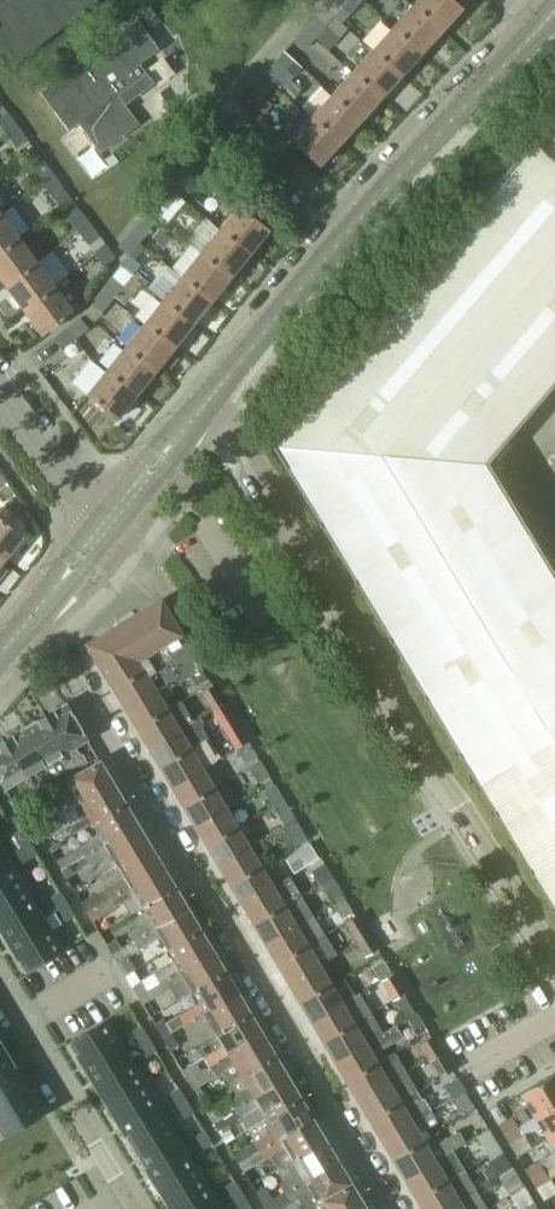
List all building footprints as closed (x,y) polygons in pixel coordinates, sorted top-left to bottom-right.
[(4,43),(16,60),(96,0),(0,0),(0,46),(4,43)] [(413,4),(442,30),(463,7),(455,0),(417,0),(413,4)] [(442,30),(413,4),(393,26),(421,52),(442,30)] [(150,6),(140,13),(152,29),(161,21),(150,6)] [(316,17),(305,29),(314,38),(326,25),(316,17)] [(140,64),(144,61),(159,49),(137,20),(40,92),(69,131),(78,124),(100,153),(139,124),(125,105),(154,83),(140,64)] [(421,52),(393,26),(372,49),(401,75),(421,52)] [(314,38),(305,29),(294,42),(303,50),(314,38)] [(401,75),(372,49),(352,71),(381,97),(401,75)] [(276,62),(265,74),(274,83),(285,70),(276,62)] [(381,97),(352,71),(332,94),(360,120),(381,97)] [(274,83),(265,74),(253,87),(263,95),(274,83)] [(291,80),(283,88),(294,98),(302,90),(291,80)] [(360,120),(332,94),(311,116),(340,142),(360,120)] [(18,126),(8,112),(0,118),(0,123),(8,133),(18,126)] [(319,165),(340,142),(311,116),(291,139),(319,165)] [(28,139),(18,126),(8,133),(18,147),(28,139)] [(540,147),(531,139),(270,443),(554,916),(554,575),(486,461),(554,381),(554,129),(540,147)] [(44,182),(54,174),(44,161),(34,168),(44,182)] [(180,172),(170,185),(179,193),(190,180),(180,172)] [(64,188),(54,174),(44,182),(54,195),(64,188)] [(179,193),(170,185),(159,198),(169,206),(179,193)] [(239,206),(220,230),(250,254),(269,230),(239,206)] [(80,230),(90,223),(80,209),(70,217),(80,230)] [(0,214),(0,252),(19,238),(1,214),(0,214)] [(206,218),(187,242),(190,244),(201,254),(231,278),(250,254),(220,230),(206,218)] [(142,219),(131,232),(141,240),(152,227),(142,219)] [(100,237),(90,223),(80,230),(90,244),(100,237)] [(141,240),(131,232),(120,245),(130,253),(141,240)] [(37,262),(19,238),(0,252),(0,278),(6,286),(37,262)] [(115,257),(105,244),(95,251),(105,265),(115,257)] [(190,244),(171,268),(182,277),(212,301),(231,278),(201,254),(190,244)] [(24,310),(55,287),(37,262),(6,286),(24,310)] [(166,264),(147,288),(163,301),(193,325),(212,301),(182,277),(171,268),(166,264)] [(113,279),(102,292),(112,300),(123,287),(113,279)] [(73,312),(55,287),(24,310),(42,335),(73,312)] [(112,300),(102,292),(91,305),(101,313),(112,300)] [(163,301),(144,324),(174,348),(193,325),(163,301)] [(81,318),(67,328),(75,338),(88,328),(81,318)] [(155,372),(174,348),(144,324),(125,348),(155,372)] [(75,338),(67,328),(54,338),(61,348),(75,338)] [(136,395),(155,372),(125,348),(106,371),(136,395)] [(87,396),(117,420),(136,395),(106,371),(106,372),(90,360),(72,382),(88,395),(87,396)] [(4,560),(24,536),(0,517),(0,557),(4,560)] [(88,648),(123,707),(163,683),(169,687),(201,669),(198,663),(161,600),(90,641),(88,648)] [(209,681),(204,672),(193,678),(199,687),(209,681)] [(173,693),(169,687),(163,683),(123,707),(135,727),(165,709),(160,700),(173,693)] [(210,709),(223,702),(213,686),(201,693),(210,709)] [(180,701),(165,709),(135,727),(147,747),(191,720),(180,701)] [(222,729),(235,721),(223,702),(210,709),(222,729)] [(43,715),(76,769),(87,763),(81,753),(78,754),(74,747),(87,740),(65,703),(43,715)] [(43,715),(23,728),(46,765),(55,781),(65,776),(76,769),(43,715)] [(199,716),(191,720),(147,747),(158,766),(205,739),(208,737),(202,728),(206,726),(199,716)] [(235,749),(236,749),(248,741),(235,721),(222,729),(235,749)] [(23,728),(2,740),(35,794),(46,787),(55,781),(46,765),(23,728)] [(170,786),(200,768),(216,759),(205,739),(158,766),(170,786)] [(0,741),(0,784),(4,790),(16,783),(21,790),(18,791),(10,796),(15,805),(24,800),(35,794),(2,740),(0,741)] [(257,757),(248,741),(236,749),(245,764),(257,757)] [(248,767),(258,783),(270,776),(261,760),(248,767)] [(53,806),(33,818),(37,825),(111,782),(98,761),(65,780),(55,786),(63,800),(53,806)] [(182,806),(212,789),(200,768),(170,786),(182,806)] [(111,782),(37,825),(43,834),(63,822),(68,819),(75,831),(90,823),(123,803),(111,782)] [(272,806),(284,799),(276,785),(264,792),(272,806)] [(194,825),(224,808),(212,789),(182,806),(194,825)] [(296,819),(284,799),(272,806),(284,826),(285,826),(296,819)] [(123,803),(90,823),(98,836),(79,848),(56,861),(61,869),(136,825),(123,803)] [(224,808),(194,825),(206,845),(235,828),(224,808)] [(285,826),(297,845),(308,839),(296,819),(285,826)] [(136,825),(61,869),(66,877),(88,864),(108,852),(116,866),(149,846),(136,825)] [(218,865),(247,848),(235,828),(206,845),(218,865)] [(30,842),(22,829),(14,835),(21,847),(30,842)] [(261,840),(247,848),(218,865),(229,884),(258,867),(254,860),(268,851),(261,840)] [(37,854),(30,842),(21,847),(29,859),(37,854)] [(294,873),(317,858),(309,844),(285,859),(294,873)] [(103,889),(81,902),(86,911),(161,867),(149,846),(116,866),(123,877),(103,889)] [(6,856),(0,860),(0,903),(25,887),(6,856)] [(325,866),(312,873),(319,885),(321,884),(332,877),(325,866)] [(161,867),(86,911),(93,922),(115,909),(113,906),(122,901),(130,914),(142,907),(174,888),(161,867)] [(241,905),(270,887),(258,867),(229,884),(241,905)] [(288,877),(270,887),(241,905),(253,924),(300,896),(288,877)] [(321,884),(330,900),(342,893),(332,877),(321,884)] [(25,887),(0,903),(0,933),(6,942),(44,919),(25,887)] [(149,920),(129,932),(134,940),(186,909),(174,888),(142,907),(149,920)] [(68,905),(60,891),(51,896),(59,910),(68,905)] [(264,943),(311,915),(300,896),(253,924),(264,943)] [(344,898),(334,904),(342,919),(352,912),(344,898)] [(75,916),(68,905),(59,910),(66,921),(75,916)] [(120,948),(111,953),(117,962),(139,948),(159,936),(167,949),(199,930),(186,909),(134,940),(120,948)] [(276,963),(323,935),(311,915),(264,943),(276,963)] [(356,941),(368,934),(357,916),(345,924),(356,941)] [(63,950),(44,919),(6,942),(25,974),(63,950)] [(174,962),(154,974),(159,982),(212,951),(199,930),(167,949),(174,962)] [(378,950),(368,934),(356,941),(366,957),(378,950)] [(287,982),(316,965),(334,954),(323,935),(276,963),(287,982)] [(115,940),(107,945),(111,953),(120,948),(115,940)] [(146,990),(137,995),(142,1004),(170,987),(177,1000),(191,991),(224,972),(212,951),(159,982),(146,990)] [(384,960),(373,967),(381,981),(392,974),(384,960)] [(328,985),(316,965),(287,982),(299,1002),(328,985)] [(199,1004),(179,1016),(184,1025),(237,993),(224,972),(191,991),(199,1004)] [(393,1001),(406,993),(394,974),(392,974),(381,981),(393,1001)] [(353,996),(341,977),(328,985),(299,1002),(311,1022),(352,997),(353,996)] [(141,982),(132,988),(137,995),(146,990),(141,982)] [(237,993),(184,1025),(189,1033),(209,1021),(217,1033),(249,1014),(237,993)] [(352,997),(311,1022),(323,1042),(364,1017),(370,1013),(358,993),(353,996),(352,997)] [(406,1000),(396,1005),(404,1019),(406,1018),(414,1013),(406,1000)] [(370,1013),(364,1017),(323,1042),(334,1061),(381,1033),(370,1013)] [(406,1018),(414,1032),(424,1026),(416,1013),(414,1013),(406,1018)] [(204,1057),(182,1071),(187,1079),(262,1035),(249,1014),(217,1033),(197,1045),(204,1057)] [(125,1051),(106,1020),(68,1043),(87,1075),(125,1051)] [(155,1025),(162,1037),(171,1033),(164,1020),(155,1025)] [(370,1056),(402,1037),(395,1025),(381,1033),(334,1061),(346,1080),(374,1063),(370,1056)] [(148,1038),(141,1026),(132,1031),(139,1043),(148,1038)] [(171,1033),(162,1037),(170,1050),(178,1045),(171,1033)] [(262,1035),(187,1079),(193,1089),(215,1076),(214,1074),(221,1071),(228,1083),(241,1075),(274,1056),(262,1035)] [(428,1057),(441,1050),(432,1036),(420,1044),(428,1057)] [(156,1051),(148,1038),(139,1043),(147,1056),(156,1051)] [(2,1045),(0,1047),(0,1078),(16,1068),(2,1045)] [(454,1069),(441,1050),(428,1057),(441,1077),(454,1069)] [(144,1083),(125,1051),(87,1075),(106,1106),(144,1083)] [(393,1052),(374,1063),(346,1080),(357,1099),(387,1082),(405,1071),(393,1052)] [(229,1099),(207,1112),(212,1120),(287,1077),(274,1056),(241,1075),(228,1083),(235,1095),(229,1099)] [(30,1091),(16,1068),(0,1078),(0,1109),(30,1091)] [(368,1119),(416,1091),(405,1071),(387,1082),(357,1099),(368,1119)] [(554,1102),(554,1072),(554,1071),(520,1092),(533,1115),(554,1102)] [(287,1077),(212,1120),(217,1129),(238,1116),(246,1129),(267,1117),(299,1097),(287,1077)] [(451,1097),(464,1090),(457,1079),(444,1087),(451,1097)] [(163,1114),(144,1083),(106,1106),(125,1137),(163,1114)] [(186,1101),(178,1088),(170,1094),(177,1106),(186,1101)] [(472,1103),(464,1090),(451,1097),(459,1111),(472,1103)] [(30,1091),(0,1109),(0,1131),(4,1137),(43,1113),(30,1091)] [(422,1101),(416,1091),(368,1119),(380,1138),(429,1109),(424,1100),(422,1101)] [(253,1141),(232,1153),(238,1163),(311,1118),(299,1097),(267,1117),(246,1129),(253,1141)] [(193,1113),(186,1101),(177,1106),(185,1118),(193,1113)] [(516,1125),(522,1134),(539,1124),(547,1137),(554,1132),(554,1102),(533,1115),(516,1125)] [(429,1109),(380,1138),(384,1145),(392,1158),(421,1141),(429,1136),(425,1130),(437,1122),(429,1109)] [(182,1145),(163,1114),(125,1137),(144,1169),(182,1145)] [(497,1124),(503,1133),(516,1125),(511,1116),(497,1124)] [(311,1118),(238,1163),(244,1173),(267,1159),(269,1158),(276,1169),(324,1140),(311,1118)] [(516,1125),(503,1133),(508,1142),(522,1134),(516,1125)] [(487,1156),(500,1148),(489,1128),(475,1136),(487,1156)] [(421,1141),(392,1158),(404,1178),(452,1149),(466,1141),(459,1130),(439,1142),(434,1133),(429,1136),(421,1141)] [(212,1144),(205,1132),(196,1137),(204,1149),(212,1144)] [(547,1137),(554,1151),(554,1132),(547,1137)] [(324,1140),(276,1169),(283,1181),(280,1183),(285,1192),(337,1160),(329,1147),(324,1140)] [(201,1176),(182,1145),(144,1169),(163,1200),(201,1176)] [(512,1167),(500,1148),(487,1156),(499,1175),(512,1167)] [(416,1198),(464,1169),(452,1149),(404,1178),(416,1198)] [(285,1192),(290,1201),(298,1196),(305,1208),(350,1183),(343,1171),(337,1160),(285,1192)] [(529,1177),(542,1169),(537,1160),(524,1168),(529,1177)] [(524,1187),(512,1167),(499,1175),(511,1195),(524,1187)] [(476,1189),(464,1169),(416,1198),(422,1208),(442,1208),(476,1189)] [(548,1178),(542,1169),(529,1177),(534,1186),(548,1178)] [(201,1176),(163,1200),(168,1208),(218,1208),(220,1208),(201,1176)] [(242,1194),(234,1181),(226,1186),(234,1199),(242,1194)] [(363,1204),(350,1183),(305,1208),(354,1208),(363,1204)] [(266,1187),(256,1193),(258,1196),(263,1205),(273,1199),(266,1187)] [(524,1187),(511,1195),(519,1208),(533,1208),(536,1207),(524,1187)] [(487,1208),(476,1189),(442,1208),(487,1208)] [(242,1194),(234,1199),(239,1208),(244,1208),(249,1206),(242,1194)]
